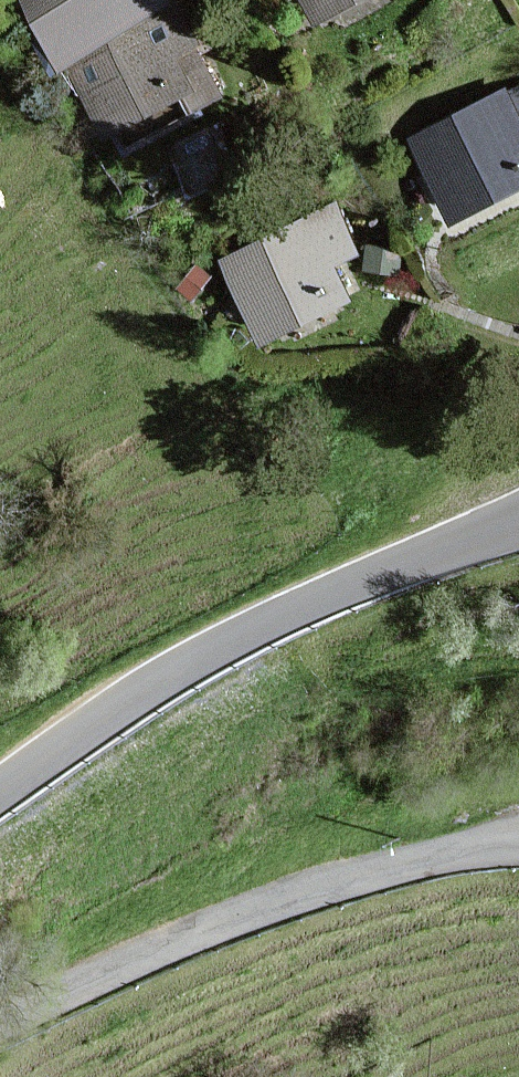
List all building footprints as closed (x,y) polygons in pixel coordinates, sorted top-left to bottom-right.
[(166,0),(36,0),(73,63),(169,6),(166,0)] [(319,17),(353,0),(310,0),(319,17)] [(175,18),(77,68),(110,133),(196,89),(186,68),(197,62),(175,18)] [(414,141),(452,221),(518,189),(518,118),(509,97),(414,141)] [(335,220),(230,262),(262,342),(353,305),(336,262),(350,257),(335,220)]
